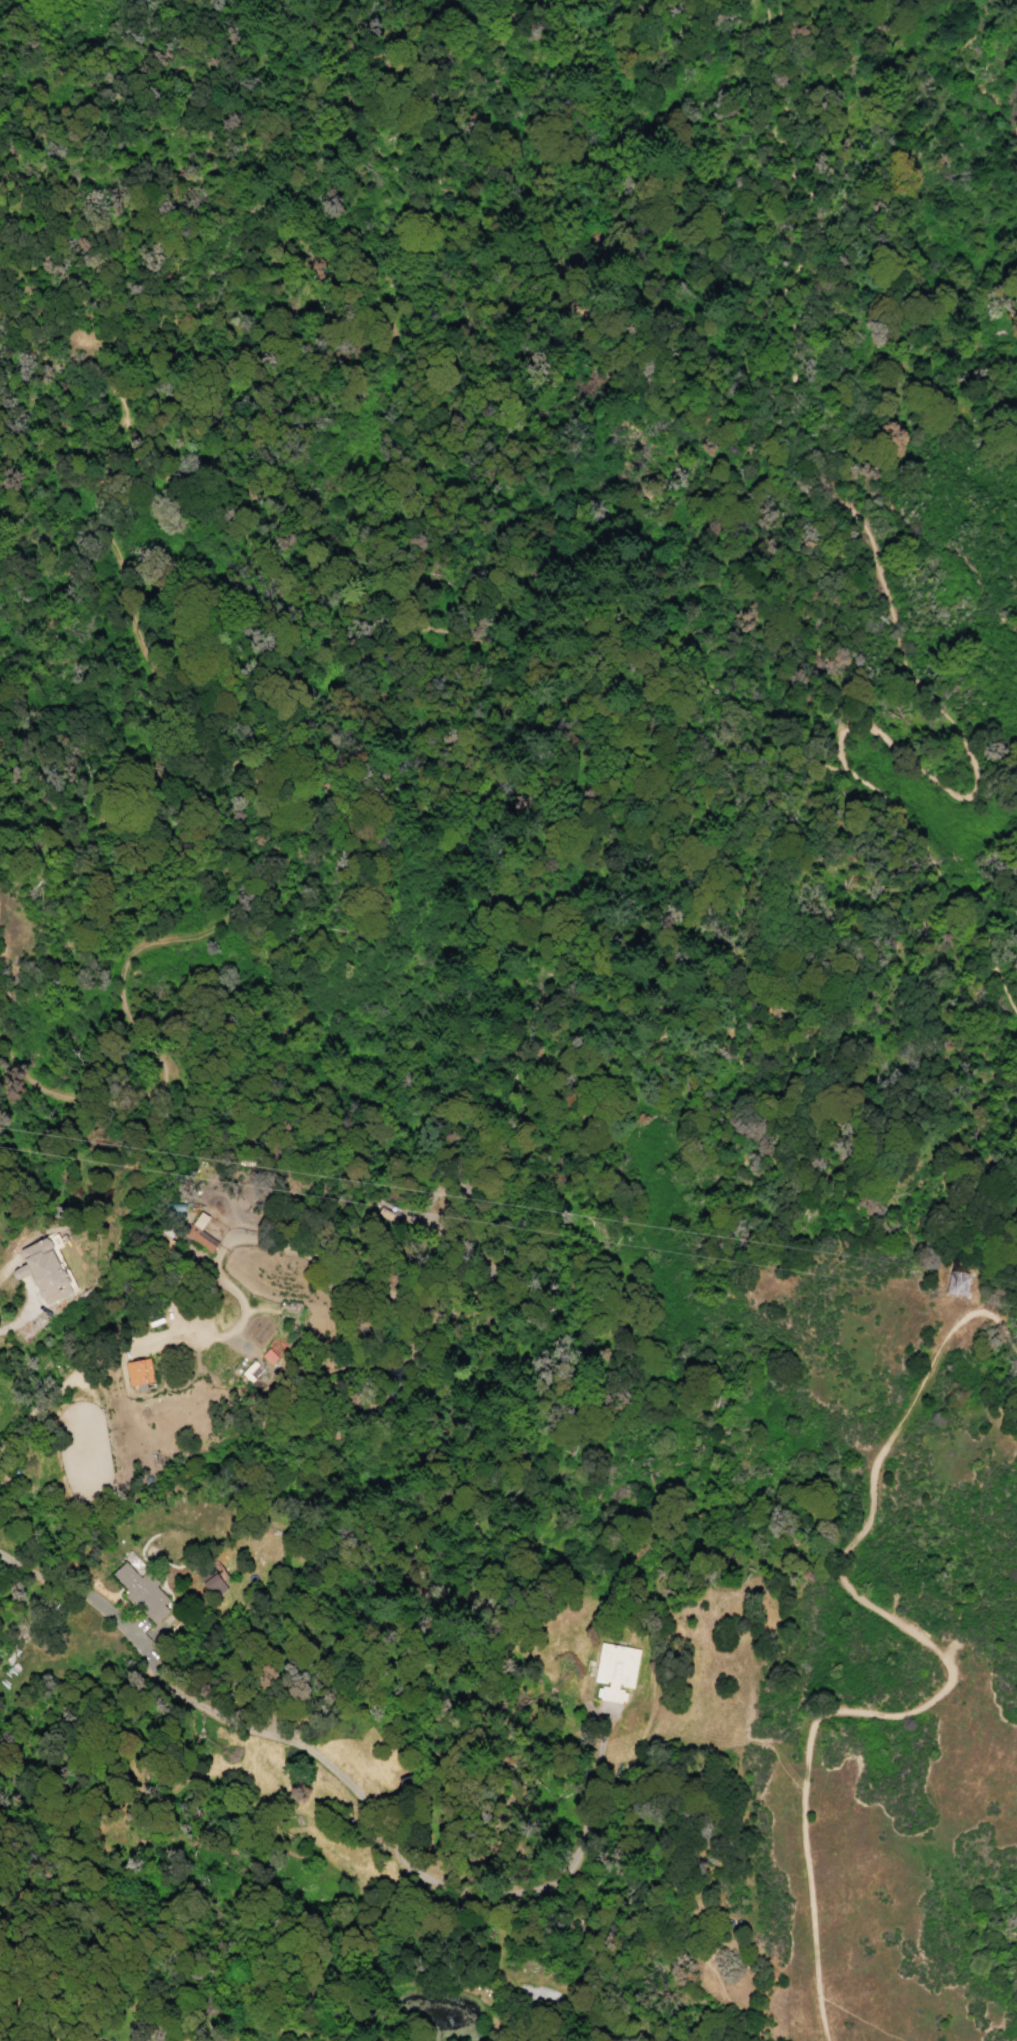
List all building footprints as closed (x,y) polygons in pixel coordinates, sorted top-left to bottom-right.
[(207,1216),(197,1211),(183,1237),(210,1252),(217,1242),(199,1231),(207,1216)] [(44,1304),(73,1291),(48,1236),(18,1249),(24,1263),(14,1268),(18,1278),(30,1273),(44,1304)] [(269,1364),(276,1356),(267,1347),(259,1356),(269,1364)] [(146,1382),(153,1380),(148,1357),(123,1363),(128,1386),(136,1384),(138,1391),(147,1388),(146,1382)] [(108,1577),(154,1624),(167,1611),(161,1605),(167,1599),(154,1586),(158,1581),(147,1570),(138,1578),(123,1562),(108,1577)] [(225,1588),(212,1568),(198,1577),(211,1597),(225,1588)] [(602,1645),(641,1652),(629,1721),(590,1715),(602,1645)]
